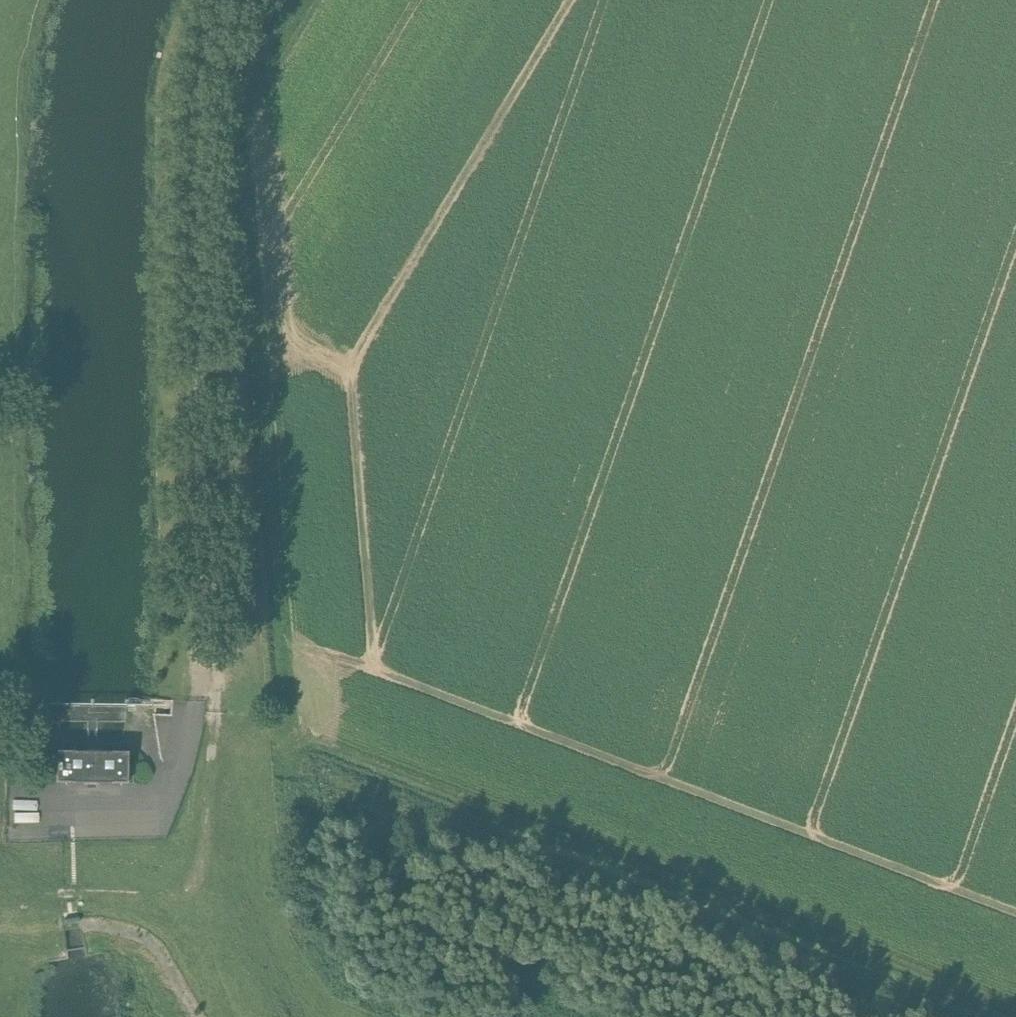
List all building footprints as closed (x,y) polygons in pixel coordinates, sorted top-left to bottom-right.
[(57,752),(56,783),(127,783),(127,753),(57,752)]
